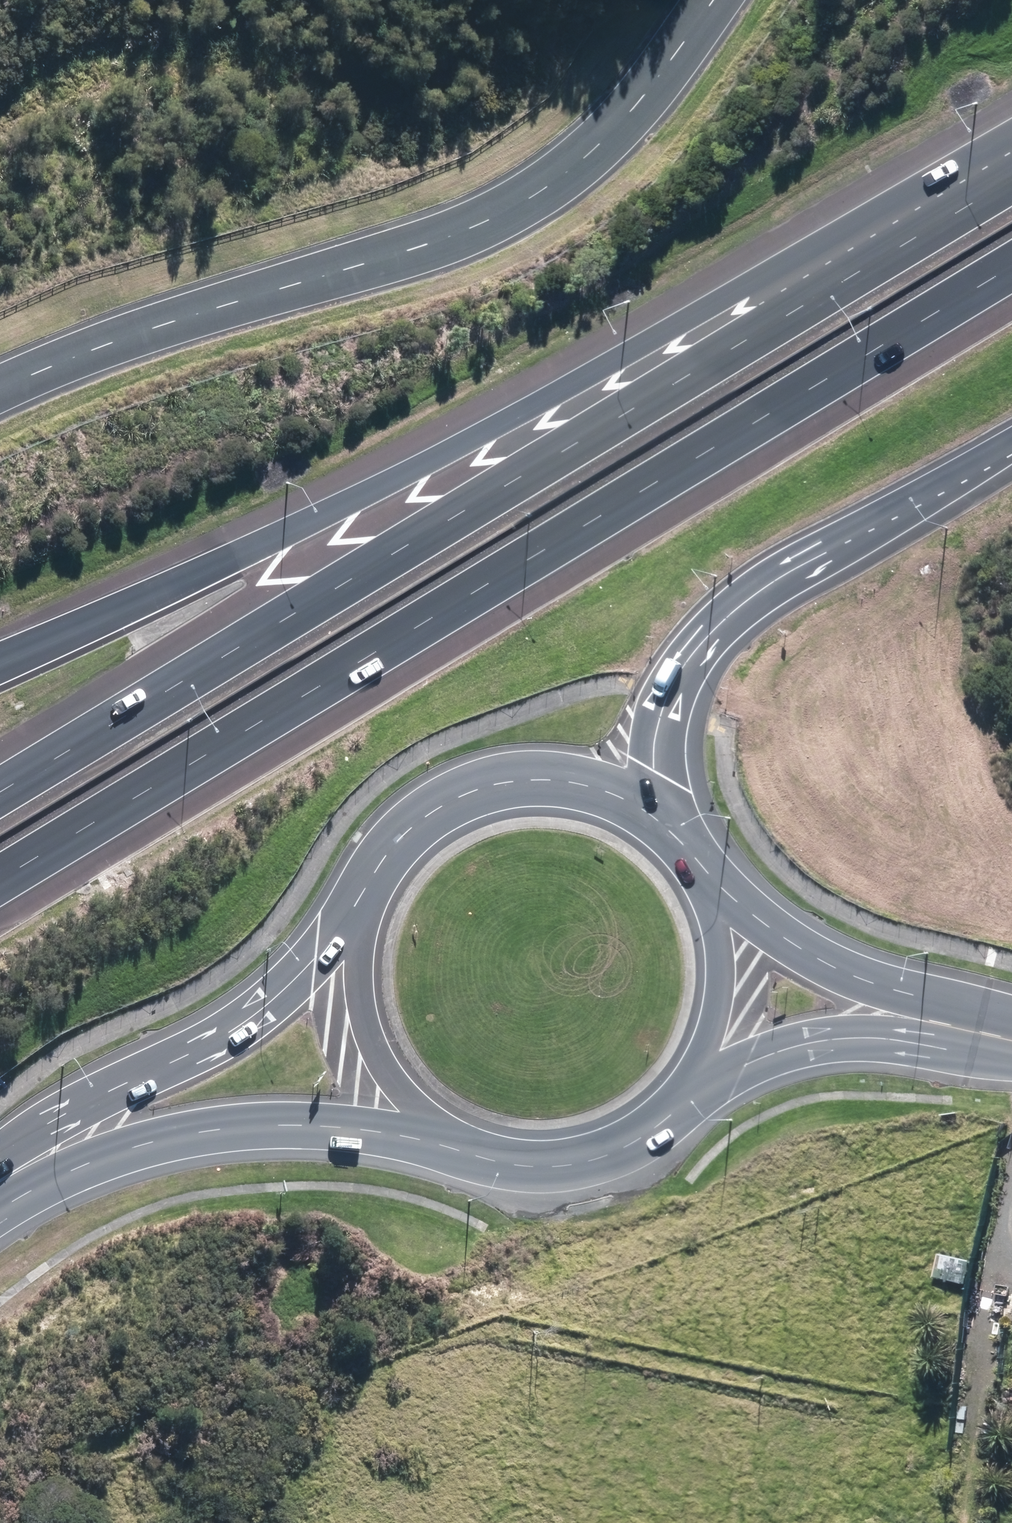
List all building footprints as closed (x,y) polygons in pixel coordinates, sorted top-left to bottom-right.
[(972,1258),(938,1251),(932,1279),(966,1287),(972,1258)]
